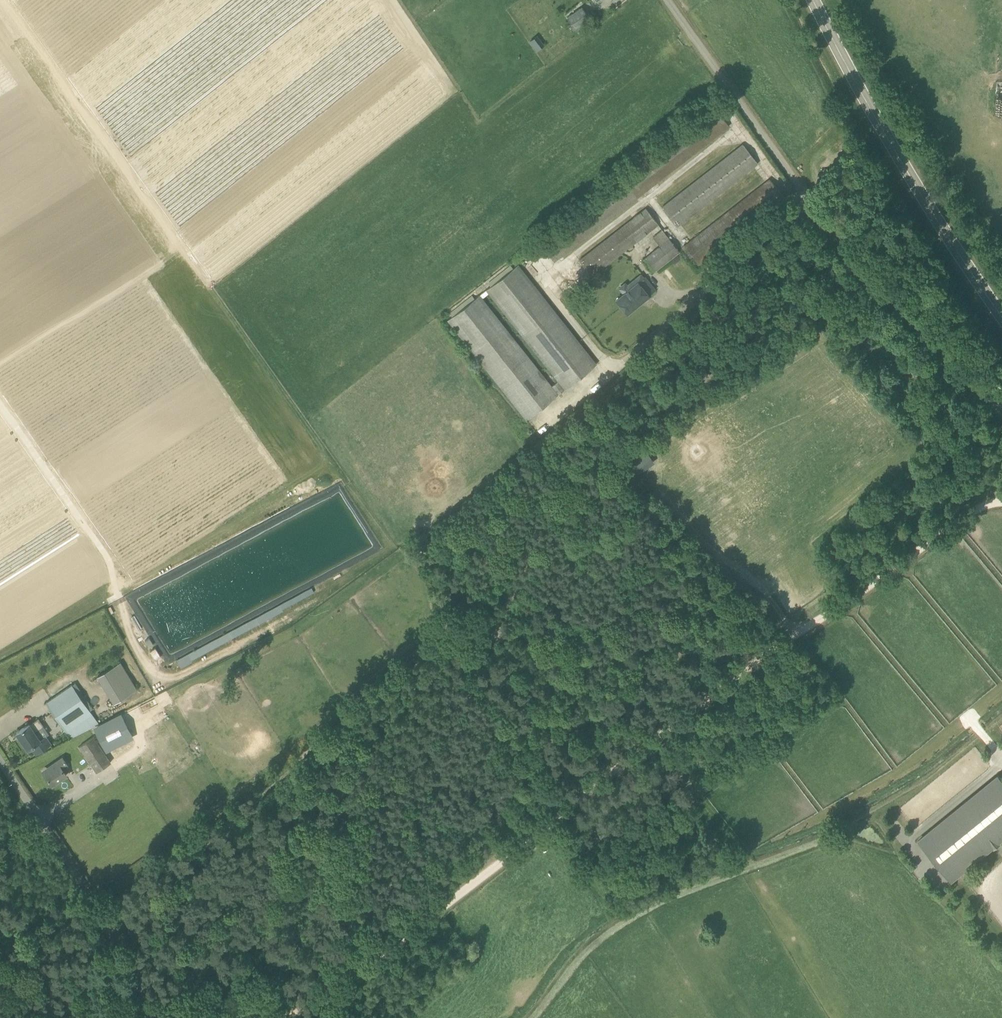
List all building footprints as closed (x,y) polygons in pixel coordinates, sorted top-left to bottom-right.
[(582,6),(566,17),(574,28),(590,17),(582,6)] [(537,50),(544,43),(535,35),(529,42),(537,50)] [(544,247),(554,261),(729,126),(714,107),(533,247),(537,252),(544,247)] [(743,143),(661,207),(676,226),(758,163),(743,143)] [(689,257),(691,256),(698,265),(785,198),(770,179),(681,247),(689,257)] [(658,224),(645,207),(579,259),(592,275),(658,224)] [(655,272),(680,251),(661,228),(652,236),(660,245),(644,258),(655,272)] [(598,364),(519,264),(485,290),(565,390),(598,364)] [(645,277),(617,300),(627,313),(656,290),(645,277)] [(559,394),(480,295),(446,320),(526,420),(559,394)] [(632,464),(638,472),(654,461),(647,452),(632,464)] [(114,689),(132,678),(121,660),(97,675),(114,703),(120,699),(114,689)] [(93,715),(72,685),(46,703),(66,732),(93,715)] [(105,749),(134,734),(123,714),(95,729),(105,749)] [(50,744),(46,736),(49,734),(39,719),(30,725),(29,724),(17,732),(28,749),(31,746),(36,753),(50,744)] [(94,737),(91,739),(80,746),(97,771),(108,764),(111,762),(94,737)] [(48,767),(50,770),(44,773),(52,784),(66,775),(61,767),(67,764),(63,758),(48,767)] [(999,776),(918,841),(950,880),(1001,838),(1001,780),(999,776)]
